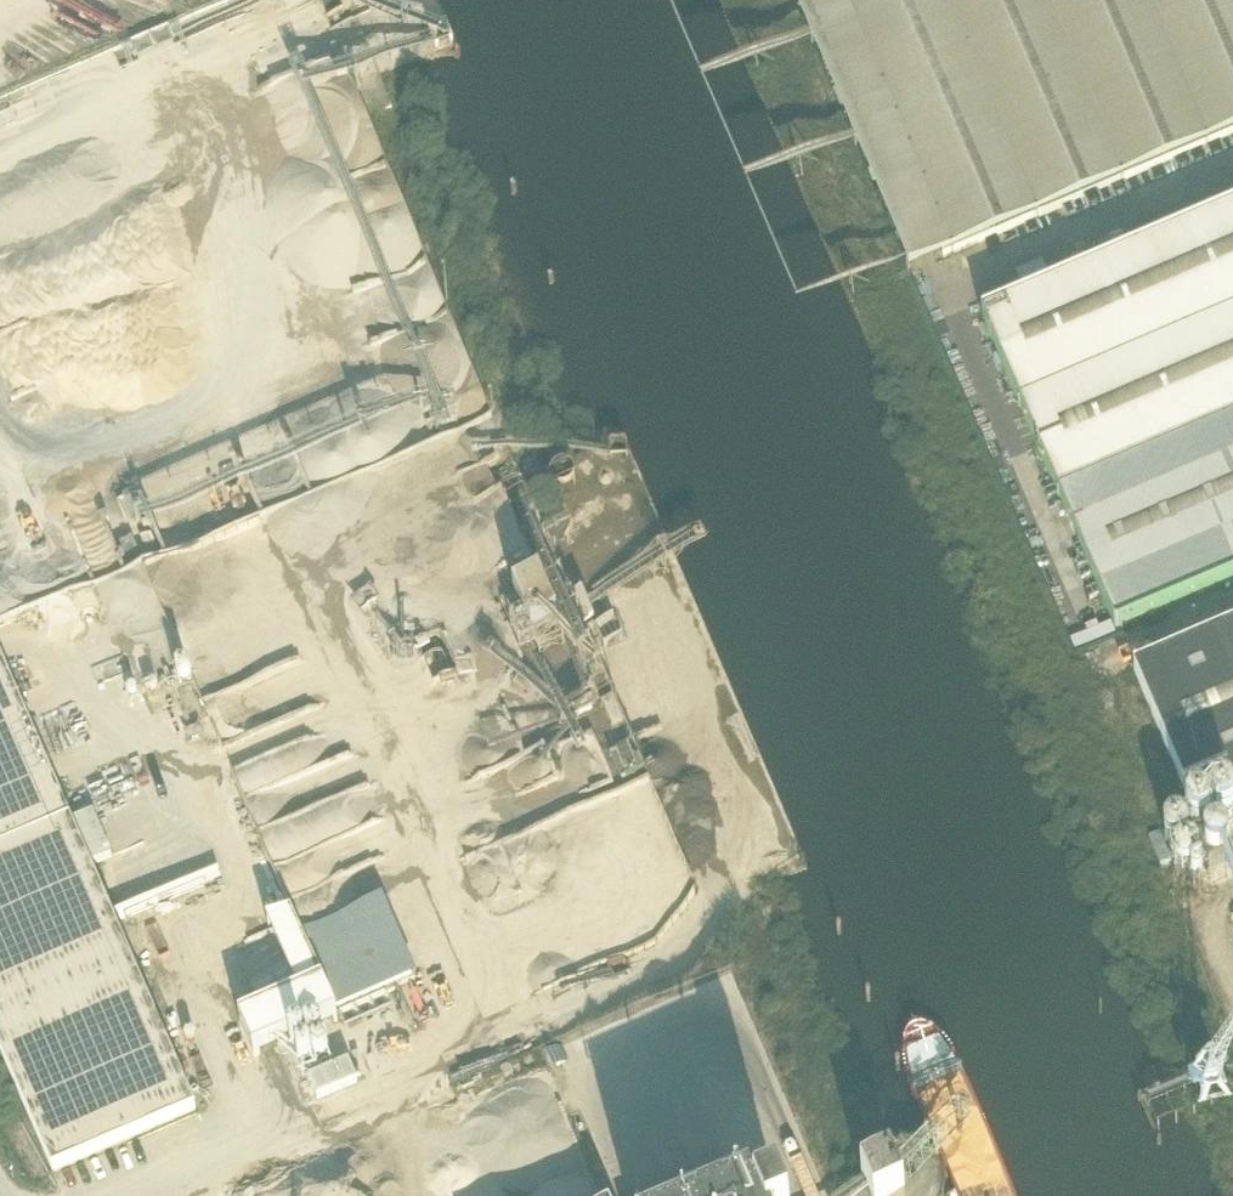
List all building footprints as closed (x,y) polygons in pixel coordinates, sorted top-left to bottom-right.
[(814,46),(858,149),(911,273),(1232,136),(1232,0),(794,0),(814,46)] [(1051,287),(1047,278),(1021,289),(1025,298),(984,315),(983,317),(983,320),(1116,631),(1232,581),(1232,209),(1051,287)] [(551,582),(521,593),(534,627),(564,616),(551,582)] [(1133,670),(1190,804),(1232,786),(1232,627),(1133,670)] [(54,1173),(196,1112),(110,913),(91,867),(113,858),(94,813),(71,823),(2,662),(0,663),(0,1049),(54,1173)] [(519,828),(673,825),(616,700),(600,700),(592,704),(586,704),(572,711),(572,736),(558,742),(552,742),(508,763),(508,772),(518,794),(545,781),(553,781),(572,772),(578,786),(578,801),(519,828)] [(389,898),(304,931),(335,1013),(420,981),(389,898)] [(319,1099),(360,1081),(352,1063),(311,1081),(319,1099)] [(733,1165),(659,1195),(746,1195),(733,1165)] [(893,1175),(863,1187),(867,1195),(902,1195),(893,1175)]
